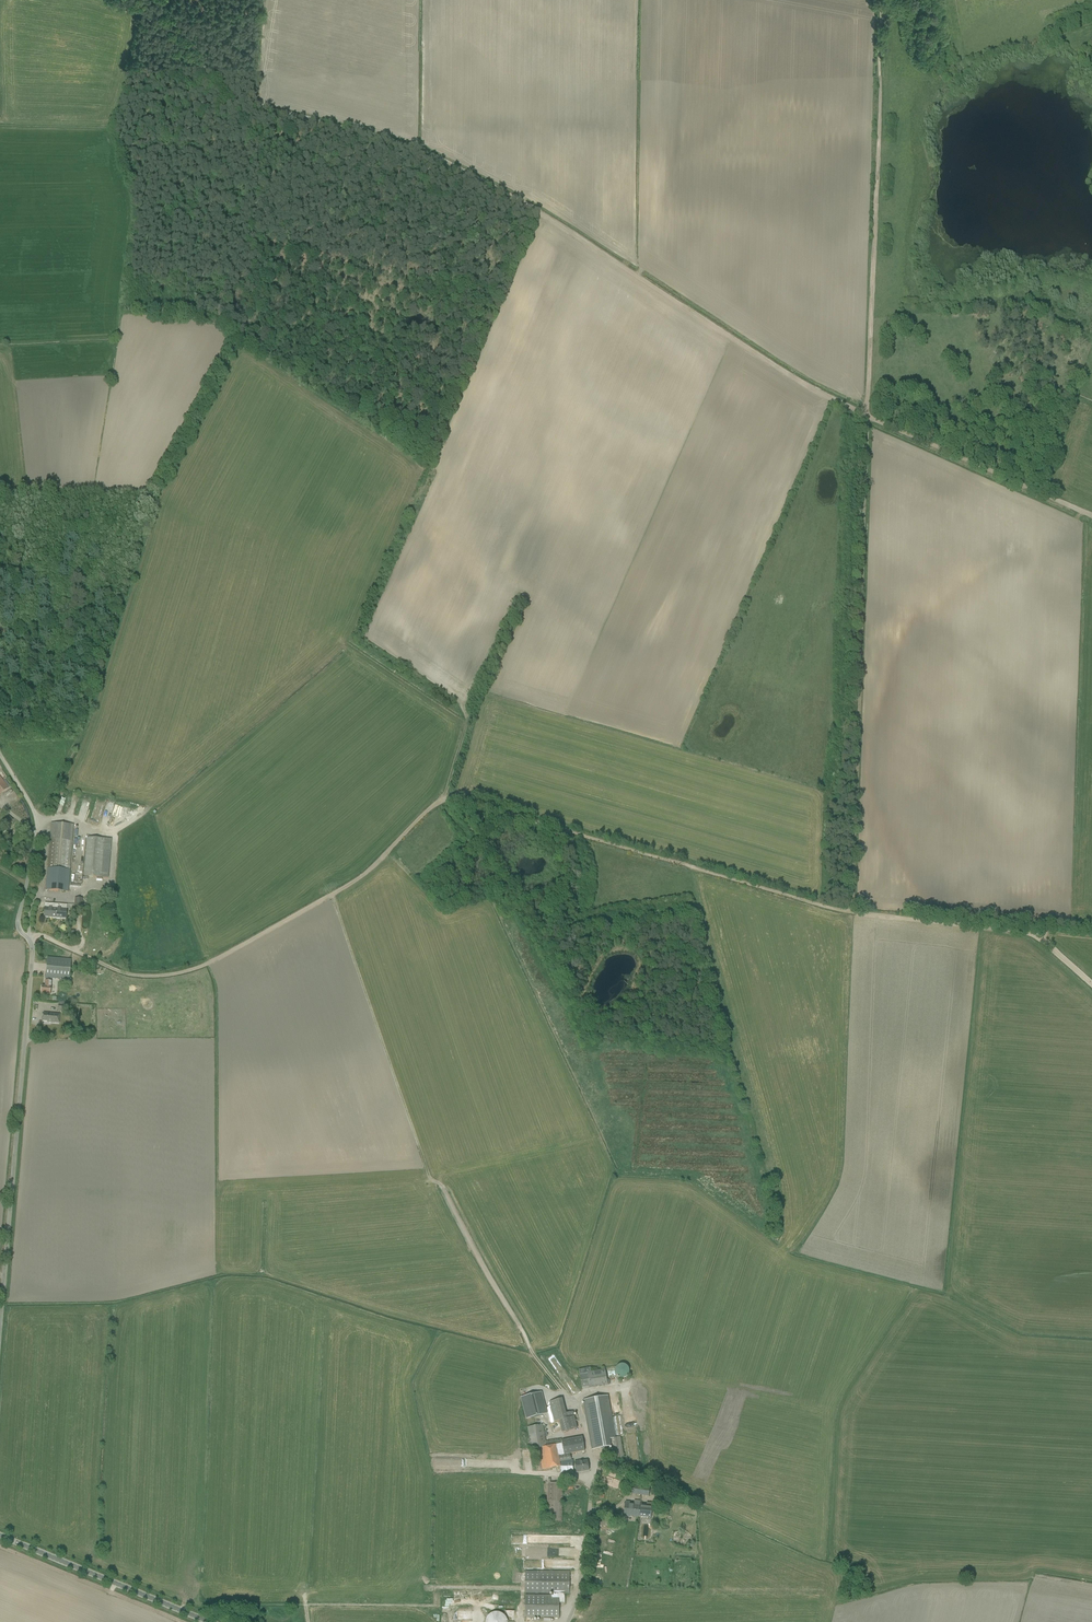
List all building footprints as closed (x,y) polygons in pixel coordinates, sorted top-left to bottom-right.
[(0,775),(0,796),(10,788),(0,775)] [(69,870),(73,825),(51,823),(46,890),(68,892),(69,870)] [(108,879),(111,839),(87,837),(84,877),(108,879)] [(83,898),(75,898),(74,908),(82,909),(83,898)] [(56,904),(45,904),(44,917),(55,918),(63,912),(56,909),(56,904)] [(63,912),(55,918),(66,919),(67,905),(56,904),(56,909),(63,912)] [(41,993),(46,994),(50,994),(51,978),(69,980),(70,960),(47,958),(45,978),(45,986),(42,986),(41,993)] [(58,1002),(58,1005),(57,1012),(65,1012),(66,1005),(64,1004),(64,1002),(58,1002)] [(59,1015),(49,1014),(43,1013),(42,1021),(47,1022),(58,1023),(59,1015)] [(617,1367),(616,1369),(615,1372),(616,1374),(617,1376),(619,1378),(621,1378),(624,1378),(626,1377),(628,1375),(629,1373),(629,1370),(628,1367),(625,1365),(622,1364),(619,1365),(617,1367)] [(608,1385),(610,1384),(609,1379),(607,1380),(605,1370),(591,1372),(591,1367),(579,1369),(582,1390),(608,1385)] [(547,1414),(542,1392),(522,1397),(520,1398),(526,1419),(547,1414)] [(608,1396),(584,1400),(593,1450),(611,1446),(612,1446),(611,1444),(613,1451),(611,1451),(611,1452),(610,1453),(611,1457),(614,1456),(614,1459),(624,1457),(620,1437),(616,1437),(608,1396)] [(549,1402),(555,1422),(559,1420),(563,1432),(577,1428),(573,1411),(566,1413),(562,1399),(549,1402)] [(543,1425),(528,1427),(530,1442),(528,1442),(529,1448),(531,1448),(531,1449),(536,1449),(540,1469),(541,1469),(561,1466),(561,1473),(573,1473),(573,1460),(571,1460),(570,1456),(570,1454),(574,1453),(572,1441),(572,1439),(561,1441),(561,1439),(546,1441),(546,1440),(543,1425)] [(572,1439),(572,1441),(574,1453),(585,1451),(584,1446),(582,1437),(572,1439)] [(587,1461),(575,1463),(576,1473),(589,1470),(587,1461)] [(547,1501),(547,1502),(549,1505),(548,1521),(556,1521),(562,1522),(563,1483),(550,1483),(550,1479),(548,1479),(547,1483),(547,1501)] [(645,1488),(643,1486),(632,1485),(632,1489),(631,1494),(649,1496),(650,1488),(645,1488)] [(639,1517),(640,1504),(625,1502),(624,1515),(637,1517),(639,1517)] [(651,1518),(652,1505),(640,1504),(639,1517),(651,1518)] [(521,1560),(521,1570),(552,1570),(552,1561),(546,1561),(546,1565),(548,1565),(548,1569),(540,1569),(540,1562),(534,1562),(531,1562),(531,1558),(524,1558),(524,1560),(521,1560)] [(569,1593),(570,1572),(526,1571),(525,1593),(553,1593),(565,1593),(569,1593)] [(553,1595),(525,1595),(525,1617),(559,1618),(559,1603),(565,1603),(565,1593),(553,1593),(553,1595)] [(508,1621),(507,1619),(506,1617),(504,1615),(503,1613),(501,1613),(499,1612),(496,1612),(494,1612),(491,1613),(489,1614),(487,1616),(486,1619),(485,1621),(508,1621)]
